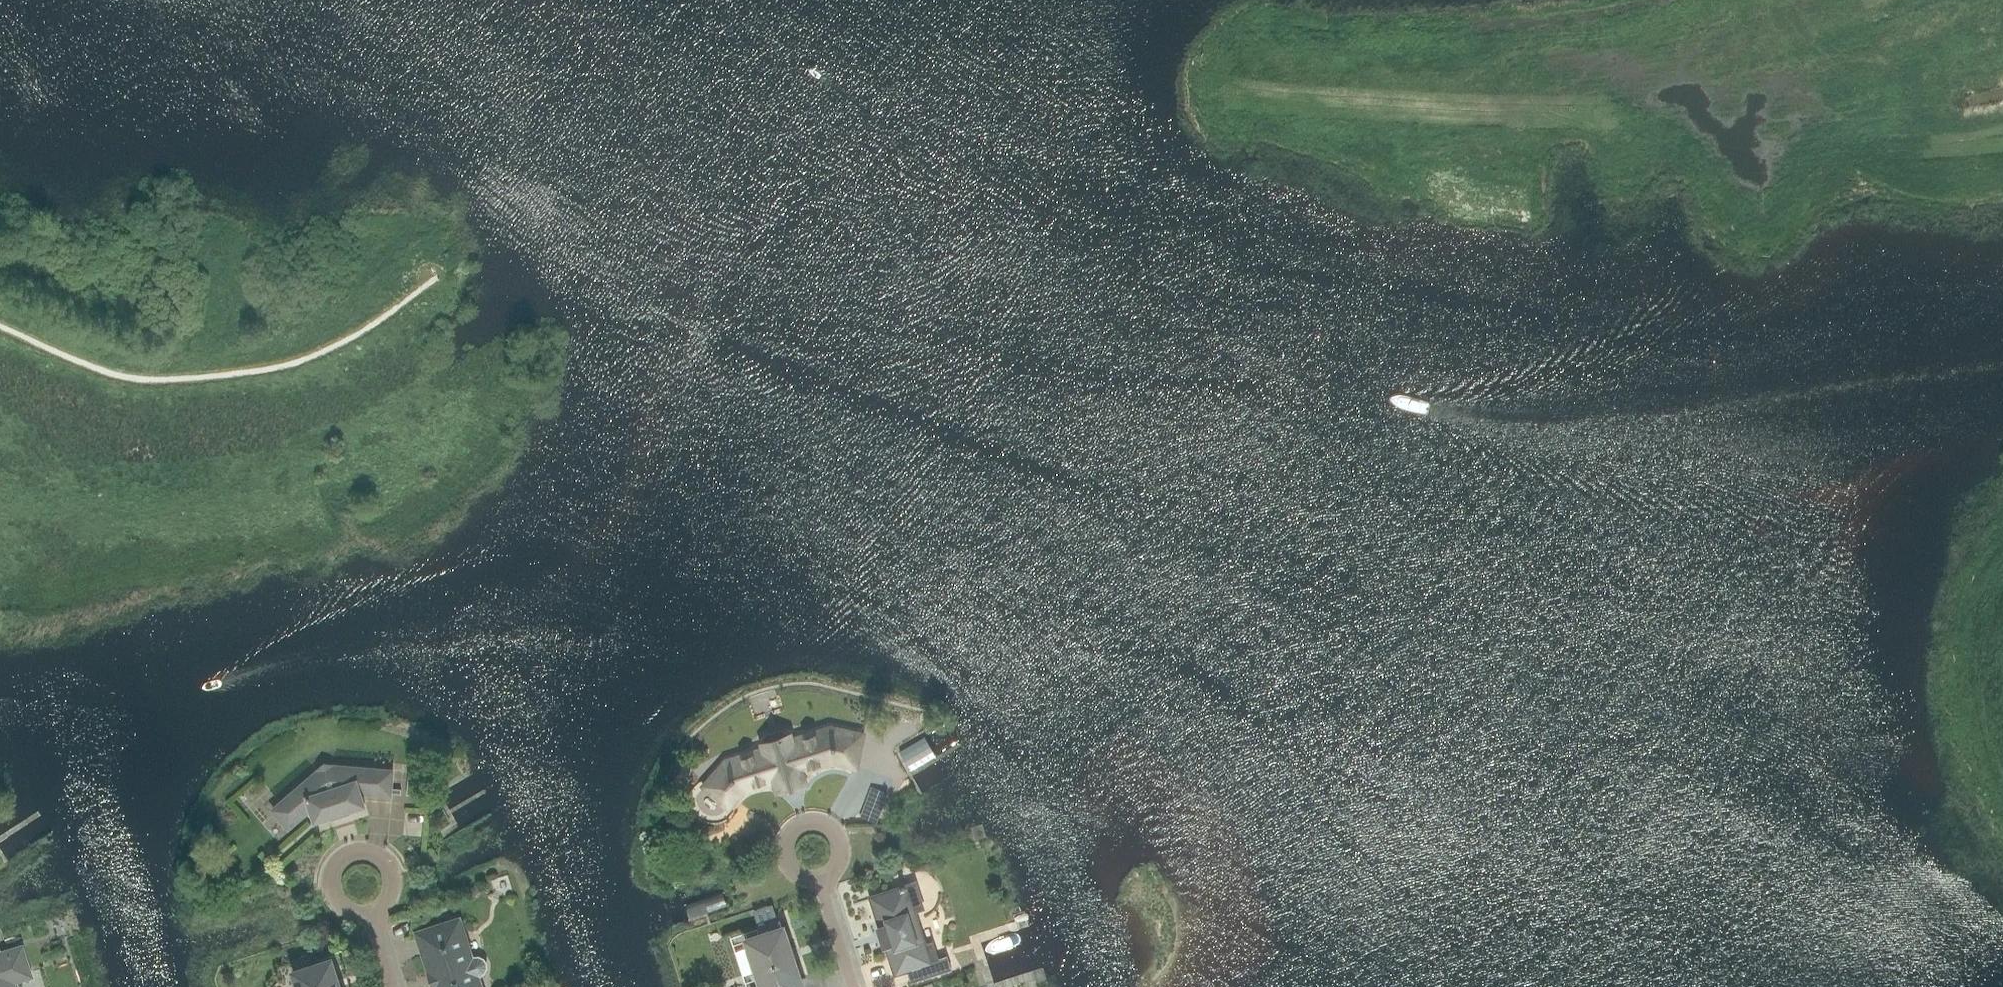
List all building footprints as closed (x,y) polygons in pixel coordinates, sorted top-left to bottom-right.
[(803,771),(833,761),(856,766),(863,735),(831,728),(792,741),(788,727),(762,736),(766,749),(727,762),(706,786),(729,807),(745,789),(776,780),(779,789),(806,780),(803,771)] [(366,804),(362,792),(392,794),(393,770),(336,765),(335,769),(325,763),(320,774),(318,771),(274,809),(290,828),(312,808),(316,820),(366,804)] [(906,887),(906,885),(901,886),(902,888),(873,897),(882,926),(879,927),(885,946),(888,945),(897,972),(908,969),(912,982),(953,969),(949,956),(937,960),(932,944),(925,946),(914,910),(922,907),(915,884),(906,887)] [(476,957),(472,959),(459,921),(420,933),(437,986),(481,986),(477,975),(481,974),(485,972),(487,968),(487,963),(484,959),(480,957),(476,957)] [(784,929),(749,940),(764,986),(762,986),(788,986),(785,979),(799,974),(784,929)] [(11,981),(29,975),(20,947),(0,954),(0,986),(13,986),(11,981)] [(332,959),(317,964),(315,962),(314,960),(311,959),(309,958),(306,959),(304,960),(302,962),(301,964),(301,967),(301,969),(296,971),(301,986),(341,986),(332,959)]
